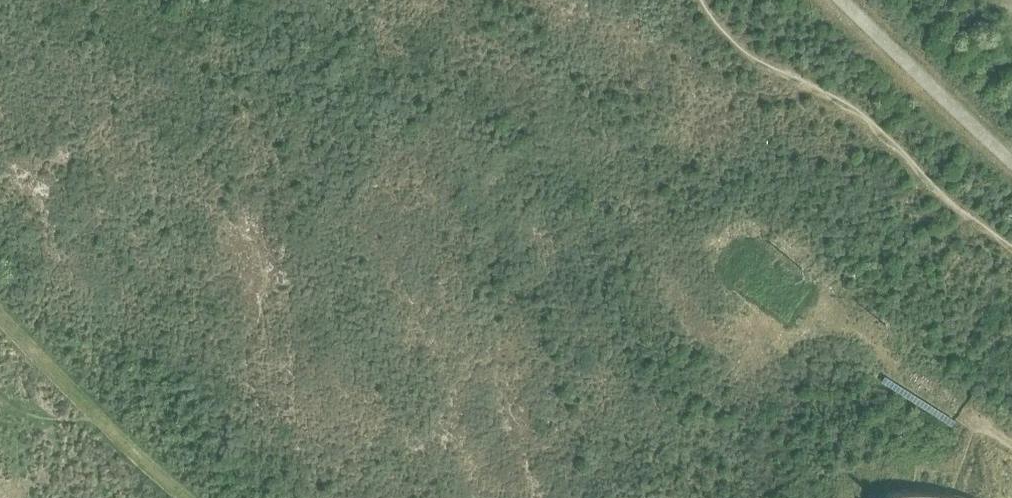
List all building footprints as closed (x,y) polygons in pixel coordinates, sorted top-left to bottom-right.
[(955,492),(933,489),(916,488),(898,488),(893,489),(889,490),(880,497),(879,497),(979,497),(955,492)]
